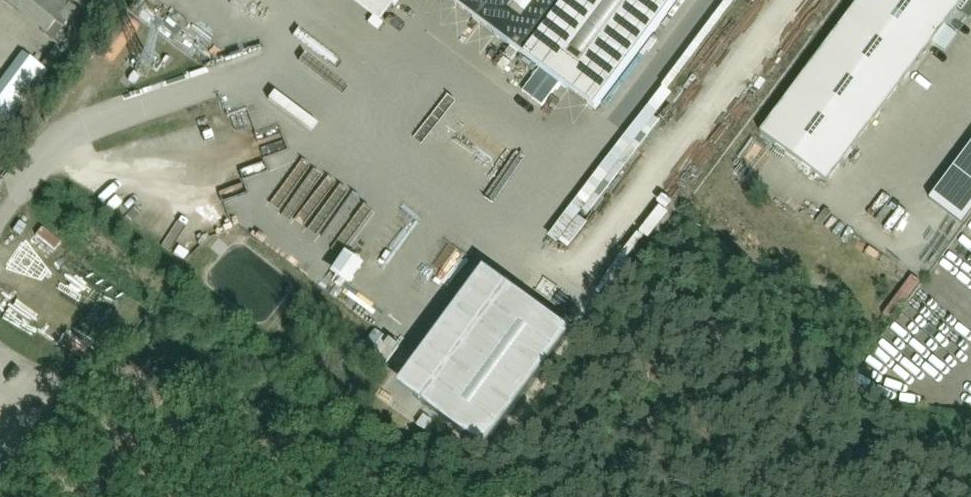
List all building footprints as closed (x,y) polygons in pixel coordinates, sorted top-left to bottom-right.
[(57,30),(77,1),(75,0),(13,0),(57,30)] [(377,30),(399,0),(337,0),(377,30)] [(595,118),(684,0),(437,0),(595,118)] [(759,135),(829,187),(970,0),(862,0),(759,135)] [(16,107),(36,80),(0,54),(0,96),(16,107)]
